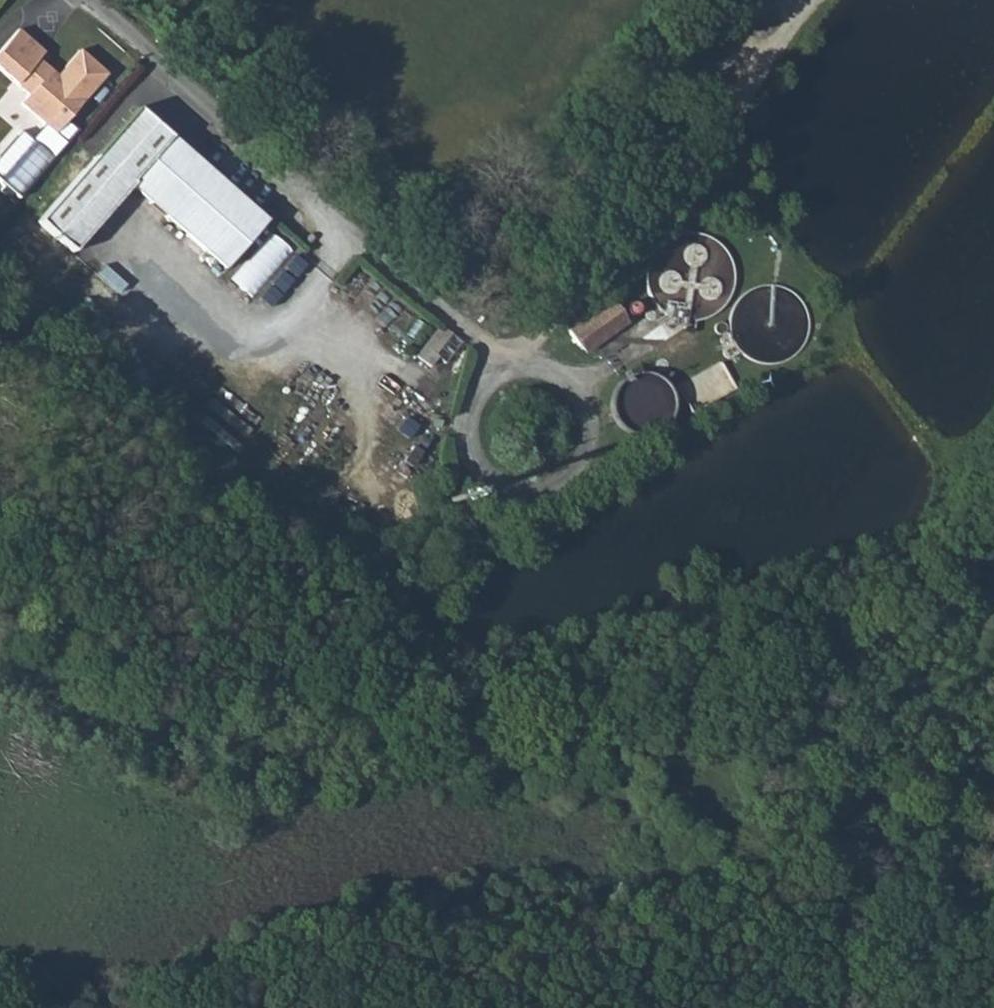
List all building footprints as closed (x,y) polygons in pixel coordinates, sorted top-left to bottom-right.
[(0,50),(0,76),(25,98),(17,106),(52,137),(104,77),(76,54),(54,79),(51,83),(44,77),(47,74),(35,63),(41,55),(15,33),(0,50)] [(54,79),(47,74),(44,77),(51,83),(54,79)] [(127,186),(221,269),(264,221),(169,137),(164,142),(153,133),(157,128),(135,108),(34,222),(69,252),(127,186)] [(564,330),(578,350),(587,350),(627,324),(611,298),(564,330)] [(452,335),(438,324),(413,355),(427,366),(452,335)] [(649,369),(602,389),(624,439),(671,419),(649,369)] [(450,503),(462,518),(472,511),(459,496),(450,503)]
